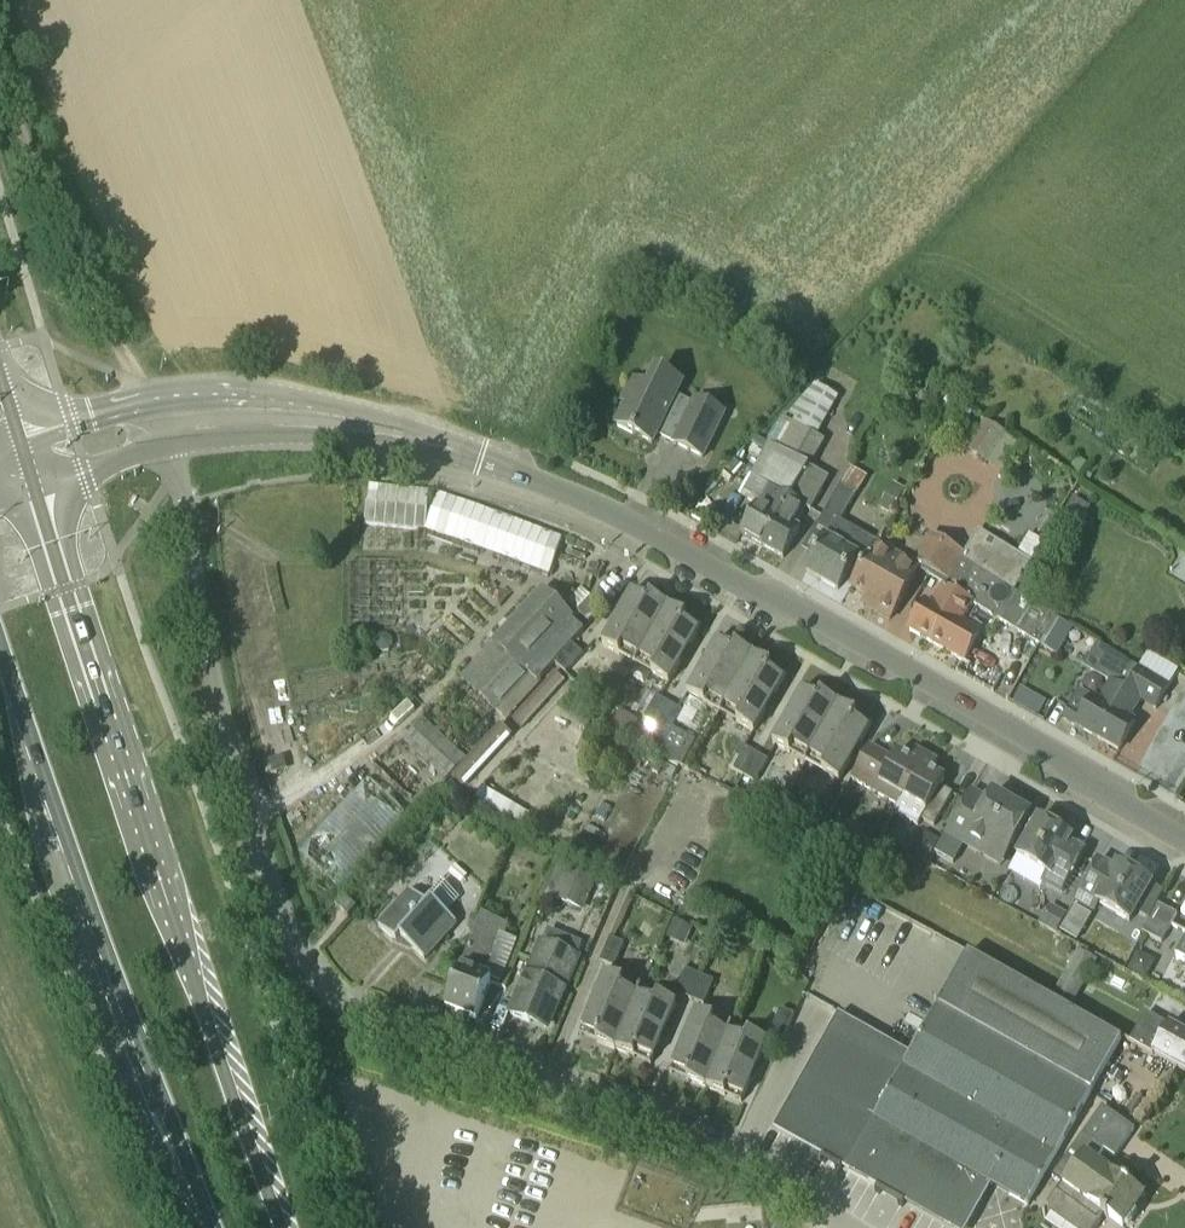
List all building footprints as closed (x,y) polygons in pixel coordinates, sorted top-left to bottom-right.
[(684,398),(691,383),(663,369),(655,385),(635,377),(622,404),(628,406),(617,428),(652,445),(657,434),(675,443),(674,445),(710,462),(733,413),(700,397),(697,403),(684,398)] [(963,430),(972,413),(957,405),(947,422),(963,430)] [(1009,436),(982,419),(977,427),(979,428),(966,450),(991,465),(1009,436)] [(761,545),(808,465),(774,445),(744,498),(758,506),(742,533),(761,545)] [(1079,457),(1069,471),(1078,477),(1087,463),(1079,457)] [(797,525),(807,507),(812,510),(831,478),(808,465),(761,545),(783,558),(801,528),(797,525)] [(850,467),(839,485),(857,495),(868,478),(850,467)] [(562,532),(371,478),(360,516),(550,571),(562,532)] [(857,495),(839,485),(818,522),(834,531),(810,572),(842,591),(858,562),(863,564),(875,543),(841,523),(857,495)] [(1073,498),(1064,516),(1082,525),(1091,507),(1073,498)] [(964,558),(930,537),(916,560),(946,578),(950,581),(964,558)] [(870,607),(890,619),(919,569),(875,543),(863,564),(851,585),(875,598),(870,607)] [(974,565),(967,560),(964,558),(950,581),(946,578),(942,585),(958,594),(974,565)] [(1042,644),(1058,616),(974,565),(958,594),(930,641),(973,666),(980,653),(978,652),(987,635),(964,622),(974,603),(1042,644)] [(958,594),(942,585),(939,583),(928,601),(926,599),(909,629),(930,641),(958,594)] [(558,665),(575,647),(590,630),(545,589),(462,681),(506,721),(510,717),(554,669),(558,665)] [(634,594),(604,645),(636,664),(669,607),(652,597),(649,603),(634,594)] [(577,612),(589,623),(605,606),(595,596),(592,598),(591,597),(578,612),(577,612)] [(669,607),(636,664),(670,683),(700,632),(685,623),(688,618),(669,607)] [(1061,621),(1045,649),(1060,658),(1076,630),(1061,621)] [(689,694),(722,713),(755,657),(737,646),(734,651),(719,643),(689,694)] [(1098,737),(1126,689),(1139,666),(1102,645),(1088,669),(1108,681),(1099,696),(1094,693),(1091,698),(1079,690),(1063,718),(1098,737)] [(583,655),(575,647),(558,665),(567,672),(583,655)] [(755,657),(722,713),(755,732),(785,681),(770,672),(773,667),(755,657)] [(1157,707),(1170,684),(1139,666),(1126,689),(1098,737),(1120,750),(1138,719),(1133,716),(1143,699),(1157,707)] [(556,670),(512,718),(524,730),(568,682),(556,670)] [(773,743),(776,745),(806,762),(839,705),(823,695),(820,700),(805,692),(773,743)] [(657,696),(644,718),(658,726),(670,704),(657,696)] [(670,704),(658,726),(646,748),(682,767),(696,741),(673,729),(683,711),(670,704)] [(839,705),(806,762),(840,782),(869,729),(856,721),(859,716),(839,705)] [(639,721),(620,711),(612,726),(631,736),(639,721)] [(424,719),(403,742),(446,781),(465,759),(424,719)] [(465,788),(512,736),(499,723),(452,776),(465,788)] [(730,767),(742,775),(755,753),(742,745),(730,767)] [(852,779),(899,805),(927,756),(916,750),(911,759),(898,752),(894,759),(870,746),(852,779)] [(755,753),(742,775),(755,782),(768,761),(755,753)] [(927,756),(899,805),(894,813),(918,827),(922,820),(935,828),(948,803),(936,796),(945,779),(933,772),(938,762),(927,756)] [(336,888),(406,813),(367,777),(297,851),(336,888)] [(976,784),(946,835),(1000,866),(1030,815),(976,784)] [(803,831),(817,839),(826,823),(813,815),(803,831)] [(1039,820),(1017,857),(1048,875),(1044,883),(1063,893),(1085,855),(1068,845),(1071,839),(1039,820)] [(926,832),(913,855),(928,863),(940,840),(926,832)] [(1097,862),(1075,900),(1094,911),(1098,904),(1129,922),(1151,885),(1118,866),(1115,872),(1097,862)] [(600,883),(569,870),(557,900),(588,913),(600,883)] [(402,938),(425,959),(457,923),(447,913),(461,897),(442,881),(424,902),(411,890),(379,927),(397,943),(402,938)] [(344,896),(336,905),(349,917),(357,908),(344,896)] [(1143,931),(1144,932),(1163,942),(1177,914),(1157,904),(1143,931)] [(1057,934),(1067,917),(1054,909),(1044,926),(1057,934)] [(476,1020),(477,1018),(492,978),(505,982),(521,941),(505,935),(509,925),(482,915),(446,1008),(476,1020)] [(676,921),(669,937),(684,943),(691,928),(676,921)] [(610,938),(600,962),(615,967),(624,943),(610,938)] [(578,958),(543,943),(513,1015),(531,1022),(534,1015),(551,1022),(578,958)] [(1177,960),(1178,960),(1184,964),(1184,943),(1177,960)] [(1073,1006),(1098,961),(1078,950),(1054,995),(1073,1006)] [(1120,1039),(971,955),(914,1057),(846,1018),(783,1127),(960,1227),(967,1227),(992,1184),(1026,1204),(1120,1039)] [(686,969),(677,993),(691,998),(700,975),(686,969)] [(598,1042),(617,1050),(642,989),(607,974),(584,1030),(600,1036),(598,1042)] [(705,1004),(714,981),(700,975),(691,998),(705,1004)] [(654,1059),(678,1003),(642,989),(617,1050),(636,1058),(638,1052),(654,1059)] [(771,1031),(784,1038),(795,1015),(781,1009),(771,1031)] [(707,1088),(733,1027),(697,1012),(674,1068),(690,1074),(688,1080),(707,1088)] [(1184,1071),(1184,1035),(1168,1025),(1153,1053),(1184,1071)] [(729,1090),(745,1097),(768,1041),(733,1027),(707,1088),(727,1096),(729,1090)] [(1114,1068),(1108,1077),(1119,1083),(1125,1074),(1114,1068)] [(1139,1117),(1149,1102),(1136,1094),(1126,1109),(1139,1117)] [(1076,1227),(1105,1227),(1111,1219),(1123,1227),(1145,1196),(1087,1156),(1095,1144),(1116,1158),(1135,1130),(1108,1111),(1057,1181),(1067,1188),(1056,1204),(1057,1214),(1076,1227)]
